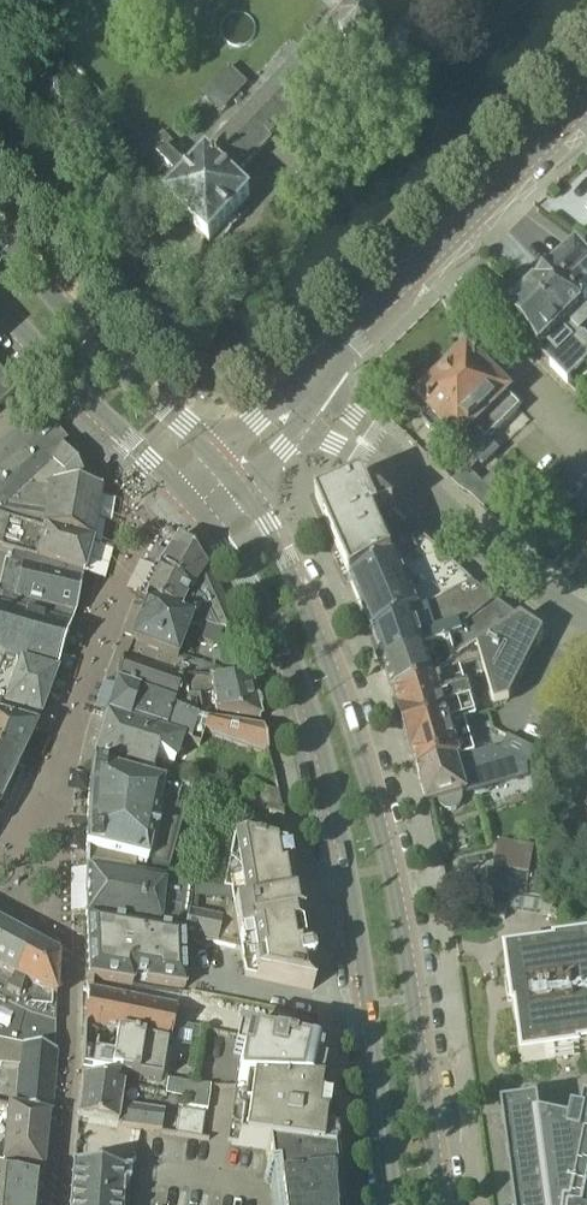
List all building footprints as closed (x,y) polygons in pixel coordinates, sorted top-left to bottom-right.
[(341,9),(343,7),(337,0),(332,0),(341,9)] [(363,14),(354,13),(351,15),(343,7),(341,9),(263,92),(289,116),(349,52),(358,53),(366,50),(373,44),(376,35),(375,27),(370,19),(363,14)] [(249,85),(230,67),(203,96),(222,113),(249,85)] [(229,181),(289,116),(263,92),(207,153),(207,154),(190,172),(176,159),(183,152),(164,132),(148,147),(138,134),(135,137),(128,142),(157,173),(163,168),(173,178),(166,186),(173,191),(163,202),(208,243),(215,235),(221,241),(247,212),(240,206),(248,198),(229,181)] [(574,247),(550,272),(586,309),(586,259),(575,247),(574,247)] [(528,294),(586,356),(586,337),(585,335),(583,336),(581,334),(586,327),(586,309),(550,272),(528,294)] [(528,294),(505,316),(564,378),(573,370),(576,374),(586,364),(586,356),(528,294)] [(520,407),(468,353),(463,357),(459,357),(454,363),(454,367),(449,371),(447,369),(445,371),(446,371),(440,378),(439,377),(437,379),(439,381),(435,385),(431,385),(426,391),(426,395),(421,399),(432,410),(422,419),(440,437),(450,428),(485,463),(497,451),(488,440),(520,407)] [(16,395),(0,376),(0,409),(16,395)] [(92,545),(101,492),(85,457),(68,442),(39,411),(0,445),(0,518),(92,545)] [(494,477),(484,487),(468,471),(455,483),(460,490),(473,497),(495,519),(516,499),(494,477)] [(410,544),(425,538),(396,512),(378,495),(371,499),(364,483),(363,483),(363,484),(318,503),(327,526),(352,586),(382,568),(399,560),(415,554),(410,544)] [(35,560),(83,576),(92,545),(0,518),(0,550),(35,560)] [(157,570),(159,571),(185,592),(189,584),(204,616),(231,616),(213,578),(181,541),(179,538),(157,570)] [(419,612),(475,585),(473,583),(425,538),(410,544),(415,554),(399,560),(382,568),(352,586),(373,635),(374,637),(412,616),(419,612)] [(82,581),(5,561),(0,579),(0,594),(75,615),(82,581)] [(144,600),(146,601),(210,628),(211,628),(214,629),(238,631),(231,616),(204,616),(189,584),(185,592),(159,571),(144,600)] [(412,616),(374,637),(384,666),(425,653),(424,649),(461,637),(460,632),(463,631),(499,603),(475,585),(419,612),(412,616)] [(71,628),(75,615),(0,594),(0,608),(71,628)] [(136,630),(131,644),(177,661),(178,660),(190,627),(198,630),(196,635),(206,638),(211,628),(210,628),(146,601),(145,603),(142,607),(139,615),(139,620),(138,622),(135,630),(136,630)] [(425,653),(384,666),(394,697),(395,696),(395,697),(435,682),(443,679),(442,676),(456,666),(478,650),(497,637),(521,620),(499,603),(463,631),(460,632),(461,637),(424,649),(425,653)] [(56,672),(71,628),(0,608),(0,655),(56,672)] [(497,637),(478,650),(495,706),(508,702),(536,646),(539,647),(544,635),(542,634),(540,636),(522,624),(524,621),(521,620),(497,637)] [(181,661),(178,660),(177,661),(131,644),(124,659),(183,680),(188,680),(199,680),(213,682),(217,671),(183,658),(181,661)] [(39,720),(56,675),(56,672),(0,655),(0,709),(39,720)] [(197,712),(195,697),(188,697),(188,680),(183,680),(124,659),(122,659),(116,684),(174,704),(172,708),(194,717),(197,712)] [(435,682),(395,697),(406,734),(464,721),(465,722),(476,718),(472,702),(473,701),(469,688),(442,696),(439,683),(444,681),(443,679),(435,682)] [(188,680),(188,697),(195,697),(199,696),(201,716),(236,717),(260,720),(252,687),(213,682),(199,680),(188,680)] [(164,730),(172,708),(174,704),(116,684),(115,684),(106,713),(164,730)] [(172,708),(164,730),(192,738),(195,730),(268,752),(263,730),(239,727),(199,719),(194,717),(172,708)] [(92,767),(133,780),(136,768),(149,771),(154,756),(172,763),(180,740),(191,743),(192,738),(164,730),(106,713),(105,716),(105,717),(93,756),(92,767)] [(464,721),(406,734),(417,772),(462,761),(462,759),(456,742),(470,738),(465,722),(464,721)] [(17,768),(34,732),(0,722),(0,763),(17,768)] [(462,761),(417,772),(418,774),(419,775),(422,774),(424,782),(421,783),(428,806),(439,803),(442,807),(446,811),(451,811),(457,810),(461,806),(463,801),(462,796),(467,794),(463,778),(505,765),(508,755),(492,750),(462,759),(462,761)] [(584,764),(579,763),(578,765),(586,768),(586,755),(584,764)] [(7,790),(17,768),(0,763),(0,804),(7,790)] [(89,790),(86,866),(109,870),(108,854),(147,864),(158,803),(174,807),(178,794),(161,789),(133,780),(92,767),(89,790)] [(281,814),(276,792),(249,784),(243,803),(281,814)] [(225,920),(219,919),(214,943),(240,949),(245,975),(259,978),(312,990),(289,853),(258,844),(232,838),(221,888),(226,889),(224,901),(228,902),(225,920)] [(86,917),(183,936),(214,943),(219,919),(188,913),(192,896),(224,901),(226,889),(221,888),(163,879),(109,870),(86,866),(86,917)] [(538,878),(496,871),(493,891),(540,898),(538,878)] [(480,903),(478,914),(505,920),(507,908),(480,903)] [(183,936),(86,917),(89,978),(132,985),(133,978),(147,980),(147,982),(185,989),(183,936)] [(55,1012),(55,999),(57,959),(0,928),(0,1003),(30,1018),(55,1025),(55,1012)] [(555,947),(556,951),(505,957),(514,1028),(518,1027),(525,1072),(574,1065),(574,1062),(586,1061),(586,944),(555,947)] [(247,1017),(242,1038),(321,1056),(320,1045),(322,1045),(319,1024),(320,1024),(319,1022),(317,1022),(315,1013),(318,1013),(315,992),(316,992),(315,990),(312,990),(259,978),(256,994),(261,995),(256,1016),(247,1017)] [(85,991),(82,1026),(123,1036),(167,1045),(170,1045),(175,1023),(177,1003),(158,1001),(133,997),(85,991)] [(21,1046),(55,1052),(55,1025),(30,1018),(0,1003),(0,1043),(21,1046)] [(176,1045),(194,1047),(195,1028),(177,1026),(176,1045)] [(83,1066),(81,1066),(81,1069),(82,1069),(161,1081),(167,1045),(123,1036),(120,1057),(85,1051),(83,1066)] [(237,1088),(240,1088),(313,1091),(319,1091),(318,1091),(323,1070),(323,1069),(323,1068),(322,1058),(320,1058),(321,1056),(242,1038),(237,1037),(236,1039),(250,1042),(246,1061),(240,1059),(237,1088)] [(1,1066),(19,1068),(21,1046),(0,1043),(0,1066),(1,1066)] [(21,1046),(19,1068),(19,1071),(54,1074),(56,1052),(55,1052),(21,1046)] [(19,1071),(17,1090),(16,1092),(52,1096),(54,1074),(19,1071)] [(207,1110),(210,1086),(168,1080),(166,1095),(184,1098),(183,1102),(187,1102),(186,1108),(207,1110)] [(80,1081),(77,1121),(161,1133),(164,1113),(120,1107),(123,1088),(80,1081)] [(232,1144),(266,1149),(335,1160),(335,1159),(332,1158),(333,1154),(330,1133),(322,1132),(326,1106),(317,1105),(319,1091),(313,1091),(240,1088),(240,1090),(235,1089),(227,1142),(232,1142),(232,1144)] [(14,1112),(48,1117),(50,1117),(52,1096),(16,1092),(15,1107),(14,1112)] [(586,1110),(585,1120),(573,1118),(571,1129),(542,1123),(539,1104),(502,1109),(515,1204),(586,1204),(586,1110)] [(4,1137),(43,1145),(44,1137),(46,1137),(48,1117),(14,1112),(15,1107),(7,1106),(4,1137)] [(179,1110),(179,1112),(175,1135),(201,1139),(205,1114),(179,1110)] [(43,1145),(4,1137),(2,1165),(42,1175),(44,1155),(42,1154),(43,1145)] [(266,1149),(269,1173),(275,1173),(279,1204),(340,1204),(340,1198),(333,1199),(331,1182),(338,1181),(338,1180),(331,1180),(329,1159),(335,1160),(266,1149)] [(122,1170),(73,1168),(70,1204),(120,1204),(122,1170)] [(42,1180),(0,1176),(0,1204),(39,1204),(42,1180)]
